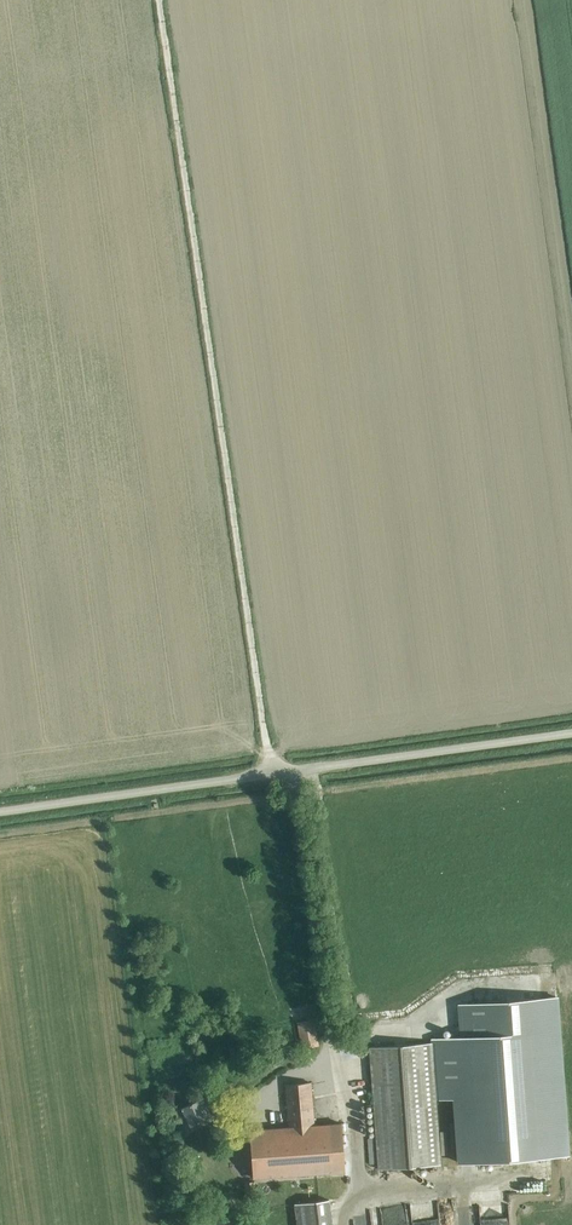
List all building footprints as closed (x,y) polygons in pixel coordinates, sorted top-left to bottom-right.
[(463,1036),(432,1038),(432,1043),(436,1099),(455,1098),(460,1163),(567,1155),(556,996),(460,1003),(463,1036)] [(296,1022),(300,1050),(319,1047),(314,1019),(296,1022)] [(369,1047),(378,1169),(441,1164),(436,1099),(432,1043),(369,1047)] [(344,1171),(341,1123),(315,1125),(311,1083),(286,1085),(289,1127),(250,1130),(254,1178),(344,1171)] [(191,1125),(223,1109),(214,1092),(174,1112),(178,1120),(186,1116),(191,1125)] [(373,1139),(367,1139),(368,1165),(375,1165),(373,1139)] [(245,1182),(247,1202),(256,1201),(254,1181),(245,1182)] [(295,1204),(297,1224),(332,1224),(328,1200),(313,1201),(295,1204)]
